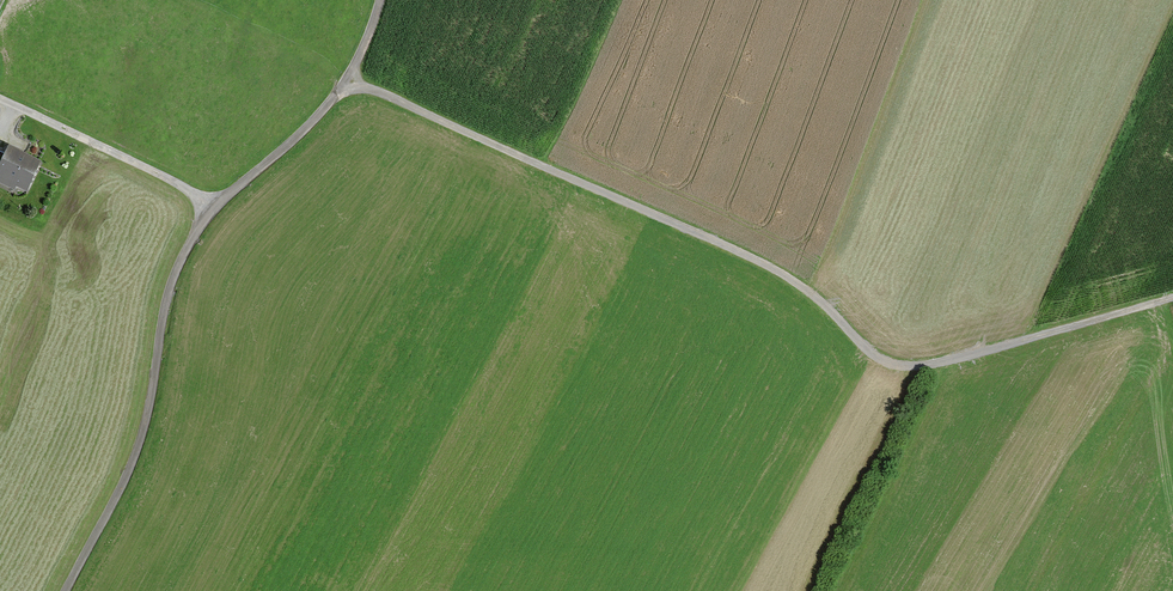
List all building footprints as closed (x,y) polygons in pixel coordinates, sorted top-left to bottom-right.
[(10,152),(0,175),(0,178),(2,179),(0,182),(0,183),(15,190),(17,186),(27,191),(39,165),(10,152)]
